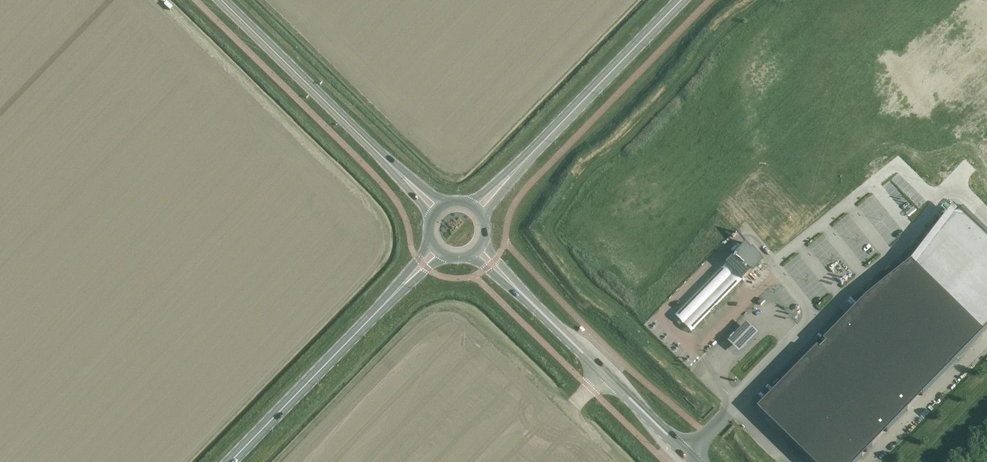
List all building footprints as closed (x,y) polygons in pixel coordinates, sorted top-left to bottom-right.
[(916,267),(983,332),(986,328),(986,231),(964,208),(954,218),(916,267)] [(725,265),(742,281),(751,272),(760,262),(750,250),(744,242),(743,243),(745,245),(725,265)] [(701,290),(674,316),(690,332),(742,281),(725,265),(701,290)] [(824,350),(897,421),(907,411),(901,404),(915,389),(922,395),(983,333),(915,267),(870,304),(824,350)] [(733,348),(739,354),(758,334),(752,328),(746,322),(727,342),(733,348)] [(824,350),(766,410),(805,448),(800,453),(810,461),(857,461),(862,457),(857,452),(881,427),(886,432),(897,421),(824,350)]
